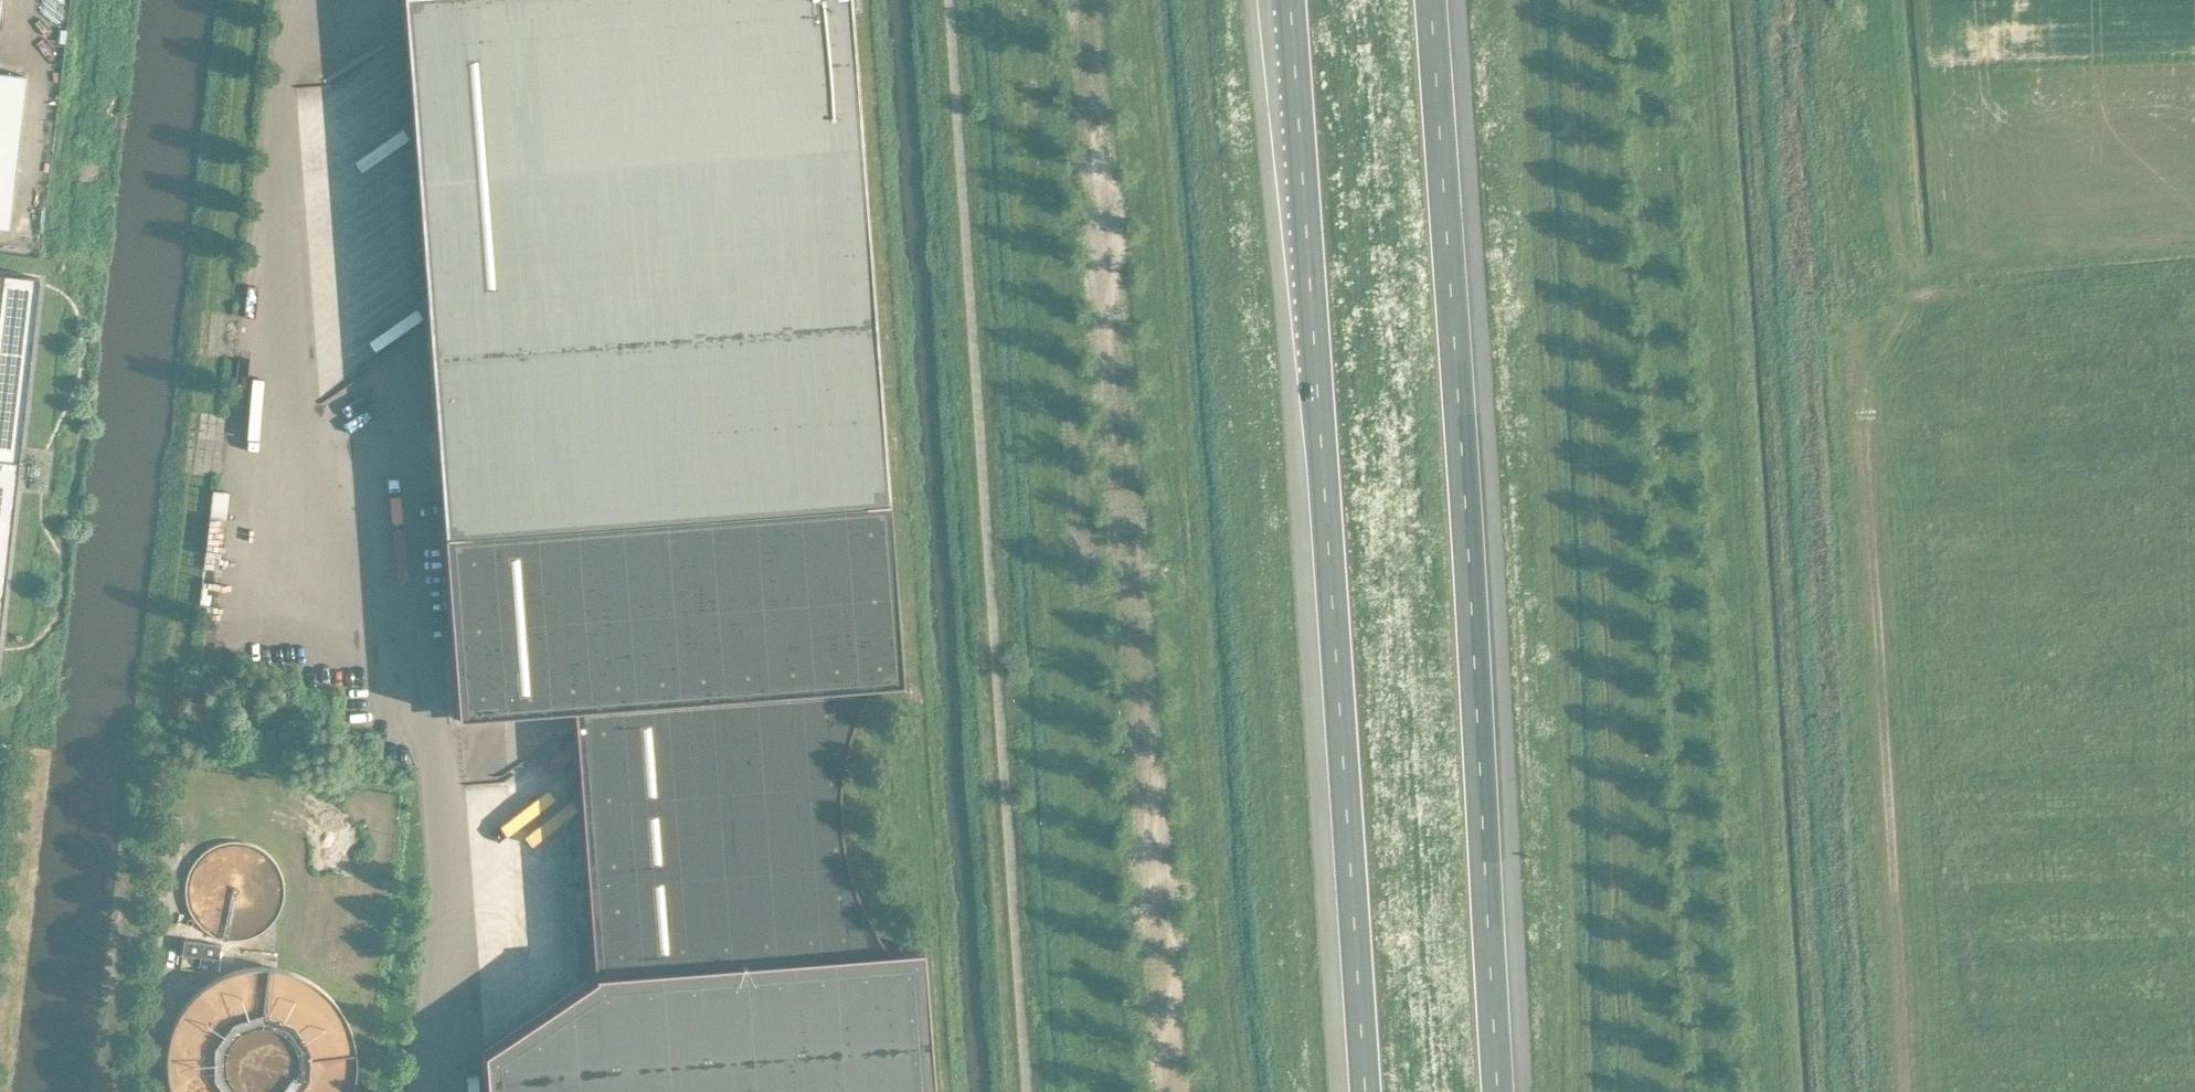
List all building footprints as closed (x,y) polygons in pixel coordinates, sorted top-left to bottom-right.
[(394,56),(407,75),(396,82),(409,100),(398,108),(411,126),(400,133),(413,152),(402,159),(415,178),(404,185),(417,203),(406,210),(419,229),(408,236),(420,255),(410,262),(422,280),(412,287),(425,306),(414,313),(427,332),(443,542),(457,724),(574,715),(576,745),(565,752),(578,771),(567,778),(580,798),(569,805),(582,824),(571,831),(584,850),(573,857),(586,877),(575,882),(588,900),(577,907),(590,925),(579,933),(592,952),(581,959),(594,978),(594,985),(483,1060),(485,1091),(930,1091),(926,1042),(918,949),(883,951),(881,949),(873,936),(867,925),(861,914),(856,902),(851,889),(847,877),(844,864),(842,850),(840,837),(839,824),(838,811),(839,798),(840,784),(841,772),(844,758),(847,745),(851,733),(855,721),(861,708),(867,696),(868,693),(901,690),(890,554),(892,554),(849,0),(407,0),(402,0),(405,42),(402,45),(402,46),(405,49),(394,56)] [(8,236),(25,83),(0,80),(0,235),(8,236)] [(38,286),(3,282),(0,282),(0,628),(38,286)] [(180,976),(199,979),(201,965),(218,967),(220,953),(183,948),(181,962),(180,976)]
